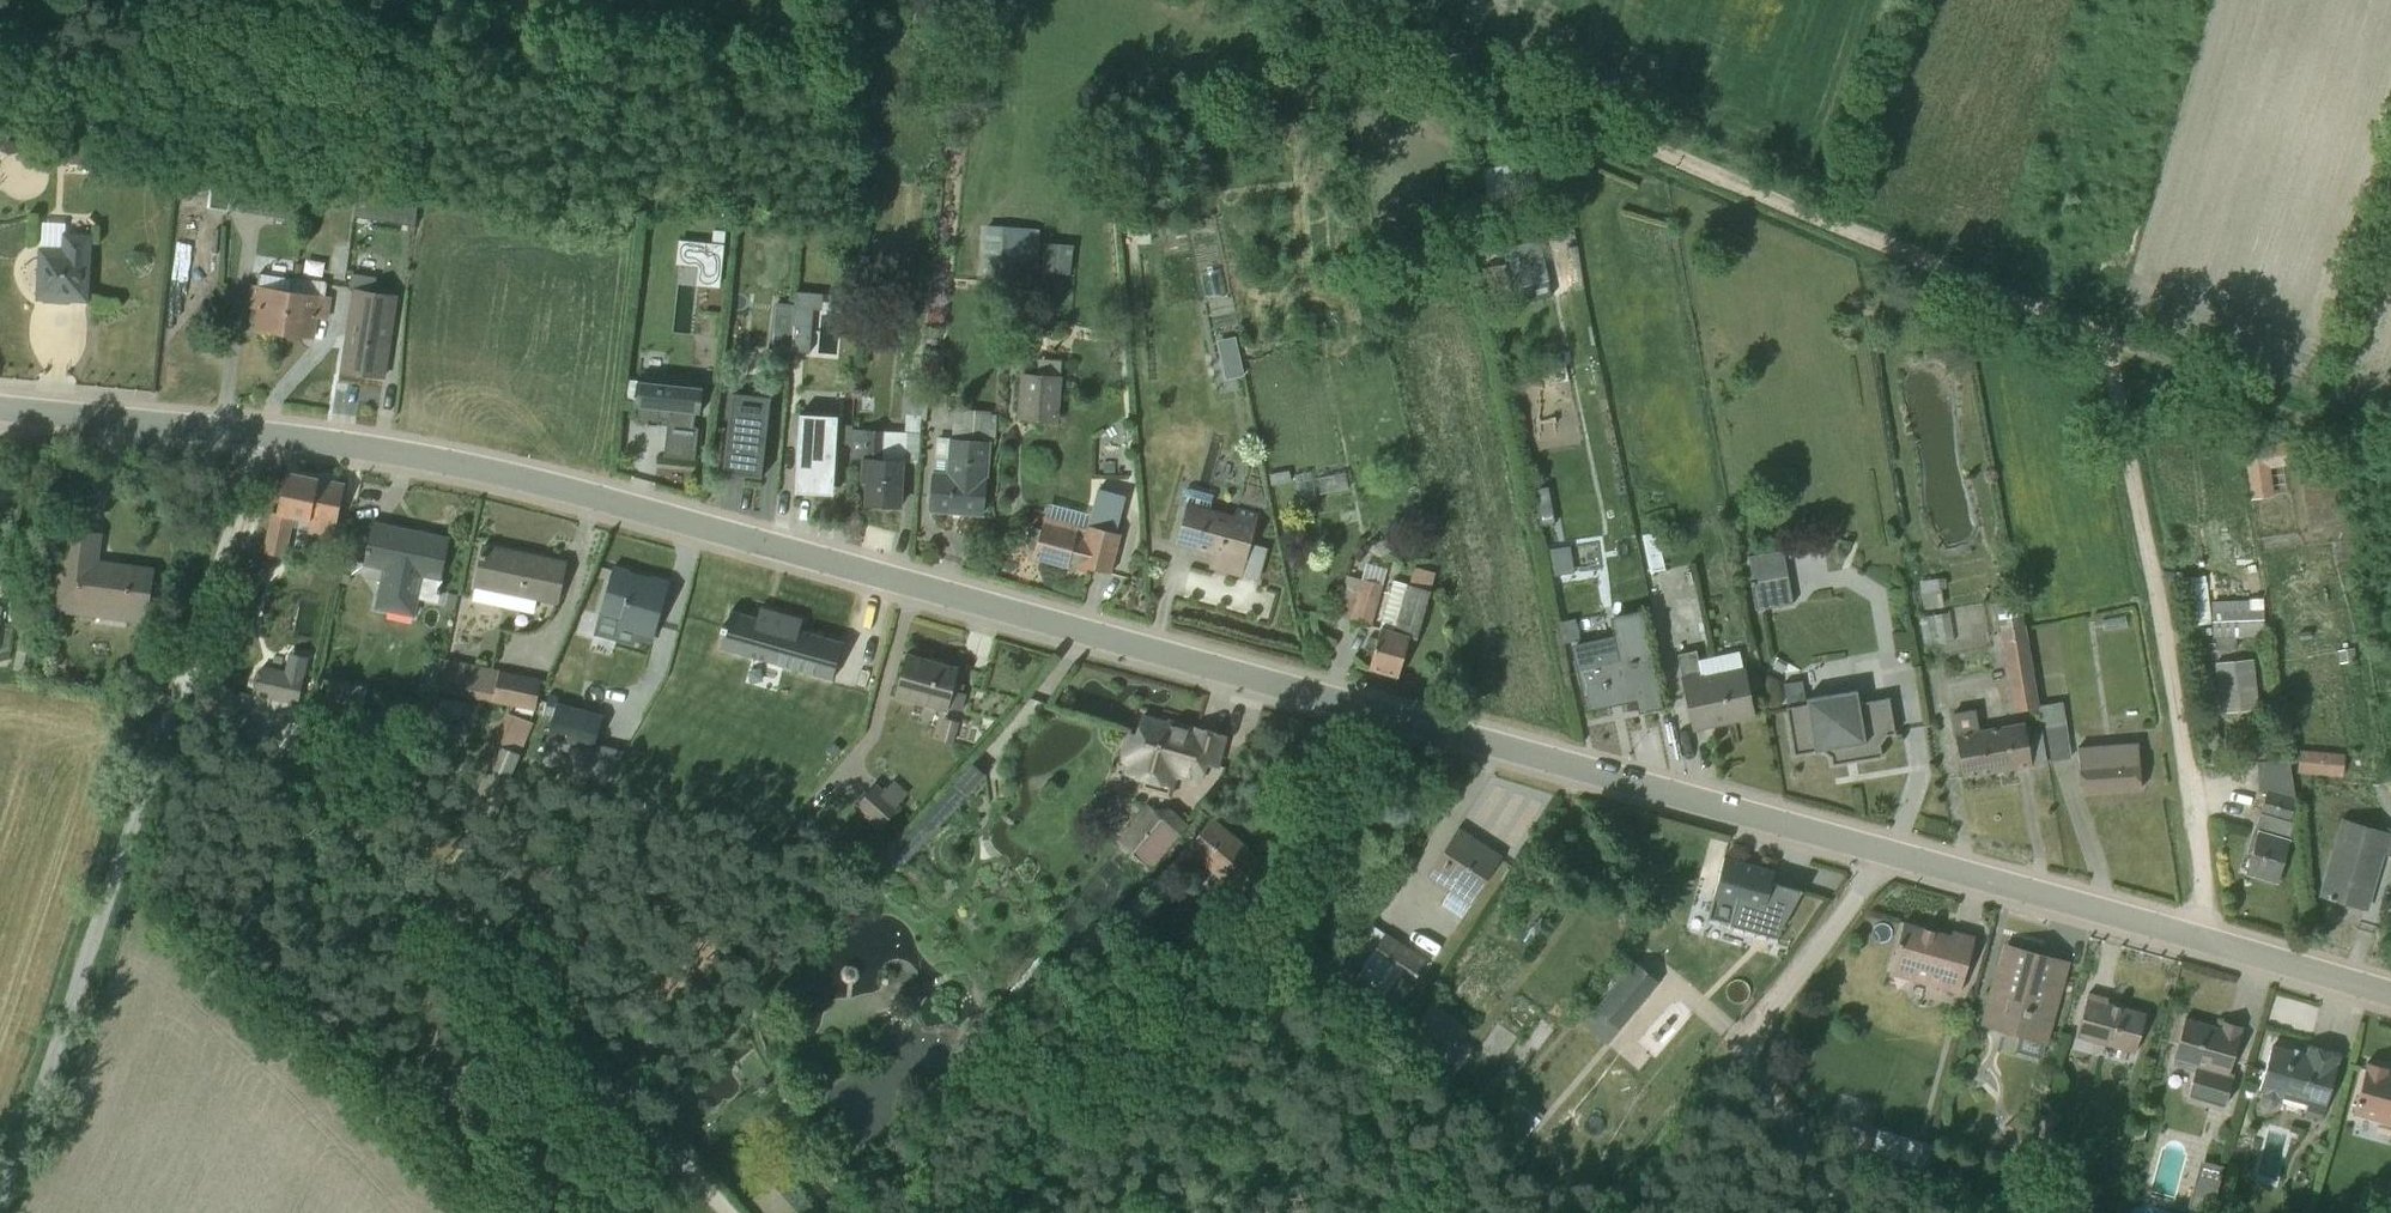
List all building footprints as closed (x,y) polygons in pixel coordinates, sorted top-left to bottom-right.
[(68,164),(94,165),(95,146),(70,144),(68,164)] [(1584,187),(1598,182),(1592,165),(1578,170),(1584,187)] [(215,209),(283,220),(282,227),(291,228),(299,175),(254,168),(252,178),(248,177),(247,184),(220,180),(215,209)] [(352,216),(413,226),(417,199),(356,190),(352,216)] [(1436,233),(1455,233),(1455,192),(1433,192),(1433,224),(1436,224),(1436,233)] [(1002,227),(987,226),(982,283),(1029,287),(1030,274),(1029,274),(1029,270),(1036,271),(1036,265),(1038,265),(1041,230),(1002,226),(1002,227)] [(695,286),(719,289),(724,232),(713,231),(712,245),(678,241),(676,265),(697,267),(695,286)] [(39,298),(86,300),(89,234),(62,233),(61,251),(41,250),(39,298)] [(1492,297),(1513,292),(1511,285),(1527,282),(1523,262),(1507,265),(1506,263),(1486,267),(1492,297)] [(351,270),(348,283),(374,288),(377,275),(351,270)] [(283,334),(291,279),(259,274),(257,286),(250,285),(247,308),(259,309),(256,330),(283,334)] [(859,294),(874,296),(875,276),(861,275),(859,294)] [(283,334),(312,338),(315,318),(328,320),(332,297),(325,296),(327,282),(291,277),(291,279),(283,334)] [(342,370),(383,377),(396,296),(355,289),(342,370)] [(790,351),(805,352),(808,313),(793,312),(790,351)] [(775,344),(787,345),(790,316),(778,315),(775,344)] [(1225,382),(1242,376),(1234,354),(1217,360),(1225,382)] [(1537,381),(1566,379),(1565,368),(1536,370),(1537,381)] [(1019,418),(1058,422),(1062,376),(1021,374),(1019,418)] [(663,457),(695,460),(698,428),(693,428),(695,414),(700,414),(703,388),(689,387),(690,381),(643,376),(642,381),(637,381),(634,407),(639,407),(638,423),(647,424),(647,426),(659,427),(659,425),(666,426),(663,457)] [(882,460),(902,461),(917,462),(921,382),(904,380),(903,399),(902,399),(900,420),(905,421),(905,433),(883,431),(882,460)] [(723,474),(761,479),(770,398),(731,394),(723,474)] [(945,512),(982,514),(990,412),(954,409),(952,439),(949,439),(936,438),(933,472),(932,471),(929,512),(944,513),(945,512)] [(795,494),(833,496),(837,417),(799,415),(795,494)] [(862,459),(863,430),(852,430),(851,458),(862,459)] [(866,505),(899,507),(902,461),(882,460),(883,431),(863,430),(862,459),(860,484),(867,484),(866,505)] [(2243,449),(2251,500),(2274,497),(2270,469),(2289,466),(2285,443),(2243,449)] [(1271,486),(1291,482),(1289,471),(1269,475),(1271,486)] [(333,539),(344,485),(286,473),(277,514),(271,512),(263,552),(269,554),(268,560),(278,562),(279,556),(286,557),(294,519),(310,522),(307,534),(333,539)] [(1300,503),(1315,500),(1309,473),(1294,477),(1300,503)] [(1321,495),(1348,489),(1345,473),(1317,479),(1321,495)] [(2317,474),(2300,477),(2308,530),(2330,527),(2336,562),(2354,560),(2348,525),(2346,525),(2338,473),(2317,476),(2317,474)] [(1542,528),(1551,526),(1543,487),(1532,489),(1536,510),(1538,509),(1542,528)] [(1241,577),(1258,514),(1236,508),(1234,515),(1209,508),(1212,496),(1191,490),(1186,489),(1183,493),(1182,497),(1183,501),(1186,503),(1175,543),(1212,553),(1209,568),(1241,577)] [(1068,563),(1110,575),(1120,534),(1116,533),(1124,506),(1096,498),(1091,515),(1048,504),(1040,530),(1034,528),(1026,533),(1025,540),(1029,548),(1035,550),(1033,559),(1067,568),(1068,563)] [(440,580),(449,539),(372,523),(362,566),(382,570),(374,609),(414,616),(417,599),(438,602),(442,581),(440,580)] [(56,612),(145,624),(153,567),(96,560),(99,535),(66,531),(56,612)] [(1650,574),(1665,571),(1657,532),(1641,535),(1650,574)] [(1243,575),(1256,579),(1266,546),(1252,542),(1243,575)] [(474,587),(556,604),(565,564),(483,546),(474,587)] [(1746,551),(1752,606),(1790,603),(1784,547),(1746,551)] [(635,641),(651,646),(668,583),(649,578),(649,580),(628,574),(629,572),(612,568),(594,634),(633,645),(635,641)] [(1368,669),(1398,677),(1409,638),(1416,640),(1434,578),(1417,574),(1414,587),(1406,585),(1406,584),(1393,580),(1368,669)] [(1346,575),(1333,616),(1370,627),(1383,585),(1346,575)] [(1922,611),(1943,608),(1940,589),(1938,589),(1937,579),(1918,581),(1922,611)] [(2184,586),(2188,615),(2209,613),(2206,584),(2184,586)] [(2014,713),(2038,708),(2037,707),(2020,597),(1995,600),(2014,713)] [(2211,603),(2212,639),(2215,639),(2234,638),(2264,637),(2263,600),(2211,603)] [(799,631),(801,620),(759,608),(756,619),(730,612),(725,627),(722,626),(720,632),(724,633),(719,649),(832,680),(842,643),(799,631)] [(1641,710),(1658,708),(1635,612),(1609,618),(1616,647),(1593,652),(1596,667),(1579,670),(1588,710),(1638,698),(1641,710)] [(1924,646),(1953,642),(1948,613),(1919,618),(1924,646)] [(2104,633),(2128,628),(2126,618),(2102,623),(2104,633)] [(2235,650),(2234,638),(2215,639),(2216,650),(2235,650)] [(1693,730),(1754,717),(1743,669),(1749,667),(1746,657),(1740,659),(1738,651),(1697,660),(1696,652),(1677,656),(1693,730)] [(894,696),(947,710),(948,708),(961,712),(966,695),(962,693),(965,685),(954,681),(958,668),(905,654),(894,696)] [(534,712),(541,679),(428,655),(421,687),(493,703),(493,704),(534,712)] [(2214,663),(2220,713),(2257,710),(2253,660),(2214,663)] [(1780,680),(1782,702),(1803,701),(1802,679),(1780,680)] [(1894,734),(1889,698),(1859,703),(1856,690),(1806,699),(1807,703),(1786,707),(1793,755),(1821,751),(1830,757),(1832,765),(1881,757),(1879,745),(1886,736),(1894,734)] [(547,738),(620,758),(622,751),(594,742),(602,715),(557,703),(547,738)] [(2037,707),(2038,708),(2047,763),(2071,759),(2062,703),(2037,707)] [(1962,777),(2031,766),(2023,723),(1979,731),(1975,710),(1951,714),(1962,777)] [(507,713),(478,791),(503,799),(533,724),(507,713)] [(1216,768),(1225,736),(1194,728),(1192,737),(1165,729),(1167,724),(1141,717),(1137,734),(1127,732),(1120,759),(1121,759),(1120,763),(1125,764),(1122,775),(1135,778),(1134,780),(1139,781),(1137,790),(1171,800),(1177,779),(1200,785),(1203,773),(1205,774),(1207,766),(1216,768)] [(937,740),(953,745),(959,722),(943,718),(937,740)] [(424,766),(447,770),(455,725),(432,721),(424,766)] [(2247,749),(2263,761),(2279,738),(2263,726),(2247,749)] [(2209,756),(2220,755),(2217,730),(2206,731),(2209,756)] [(605,782),(620,758),(547,738),(538,763),(605,782)] [(2081,793),(2141,789),(2137,743),(2077,747),(2081,793)] [(2345,755),(2299,751),(2297,773),(2343,778),(2345,755)] [(2246,873),(2276,882),(2293,822),(2289,821),(2295,800),(2289,760),(2256,763),(2257,793),(2265,795),(2254,830),(2252,830),(2246,853),(2251,855),(2246,873)] [(951,782),(966,796),(985,775),(970,762),(951,782)] [(854,808),(878,830),(900,806),(899,804),(908,793),(894,780),(884,791),(875,784),(854,808)] [(1178,832),(1161,818),(1132,853),(1135,856),(1131,861),(1143,870),(1147,865),(1149,867),(1178,832)] [(1245,901),(1273,868),(1214,818),(1177,862),(1191,875),(1201,864),(1245,901)] [(2364,908),(2380,854),(2390,858),(2390,830),(2386,828),(2385,832),(2345,821),(2323,896),(2364,908)] [(1441,906),(1460,919),(1501,858),(1457,828),(1426,876),(1450,892),(1441,906)] [(1707,919),(1775,938),(1801,891),(1771,883),(1774,872),(1724,858),(1707,919)] [(1627,925),(1638,916),(1628,903),(1617,912),(1627,925)] [(1889,974),(1959,993),(1974,938),(1952,931),(1950,937),(1903,923),(1889,974)] [(1339,974),(1352,983),(1351,985),(1392,1012),(1427,961),(1385,933),(1384,934),(1372,925),(1339,974)] [(2044,1043),(2045,1043),(2067,963),(2025,952),(2024,955),(2006,950),(1985,1027),(2019,1036),(2015,1051),(2040,1057),(2044,1043)] [(1069,968),(1054,956),(1046,964),(1037,956),(953,1054),(960,1060),(948,1076),(958,1084),(1013,1030),(1032,1007),(1034,1009),(1069,968)] [(1619,1029),(1658,981),(1634,961),(1594,1009),(1619,1029)] [(847,983),(851,984),(854,983),(856,981),(858,978),(859,975),(858,972),(857,970),(855,967),(852,966),(849,965),(847,966),(844,967),(842,969),(841,972),(840,975),(841,978),(842,980),(845,982),(847,983)] [(2075,1038),(2134,1054),(2146,1015),(2106,1003),(2108,999),(2088,994),(2075,1038)] [(1423,1019),(1412,1034),(1408,1032),(1401,1041),(1436,1066),(1458,1037),(1463,1041),(1471,1030),(1432,1001),(1420,1017),(1423,1019)] [(2187,1095),(2224,1106),(2233,1074),(2228,1073),(2241,1027),(2223,1022),(2221,1029),(2185,1018),(2173,1061),(2174,1061),(2172,1067),(2194,1073),(2187,1095)] [(449,1054),(420,1031),(398,1060),(426,1082),(449,1054)] [(1108,1053),(1120,1060),(1132,1039),(1121,1032),(1108,1053)] [(2304,1117),(2321,1121),(2339,1055),(2308,1047),(2305,1057),(2272,1046),(2259,1093),(2261,1093),(2260,1097),(2261,1105),(2267,1110),(2275,1109),(2279,1102),(2280,1098),(2282,1098),(2279,1109),(2301,1115),(2304,1104),(2307,1105),(2304,1117)] [(1093,1078),(1104,1084),(1116,1064),(1106,1057),(1093,1078)] [(2390,1127),(2390,1077),(2387,1076),(2388,1069),(2366,1063),(2352,1116),(2390,1127)] [(1486,1110),(1514,1078),(1513,1078),(1517,1073),(1510,1068),(1506,1072),(1503,1069),(1475,1100),(1486,1110)] [(1520,1143),(1542,1116),(1514,1092),(1492,1118),(1520,1143)] [(723,1117),(733,1127),(750,1109),(739,1100),(723,1117)] [(2030,1148),(2032,1136),(2015,1117),(2001,1131),(2003,1134),(1998,1138),(2019,1159),(2030,1148)] [(1921,1189),(1932,1145),(1877,1129),(1876,1130),(1873,1129),(1871,1137),(1874,1139),(1870,1154),(1912,1166),(1909,1177),(1918,1180),(1916,1187),(1921,1189)] [(2209,1212),(2211,1212),(2224,1167),(2200,1161),(2188,1208),(2209,1212)] [(755,1212),(818,1212),(783,1173),(771,1184),(770,1183),(746,1204),(755,1212)]
